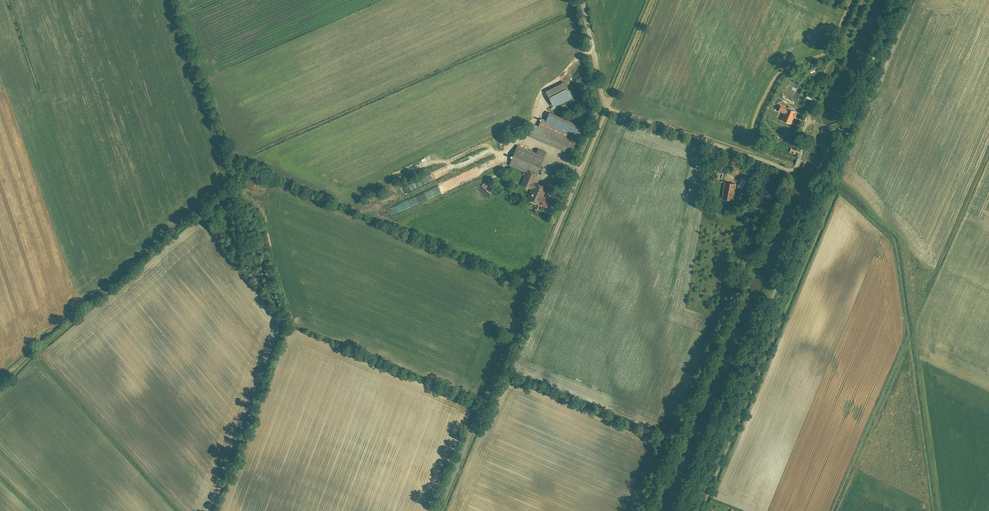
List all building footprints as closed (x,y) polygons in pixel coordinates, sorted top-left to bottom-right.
[(572,97),(564,81),(545,91),(553,107),(572,97)] [(789,107),(781,104),(779,112),(785,114),(782,121),(791,124),(794,117),(795,118),(797,112),(788,109),(789,107)] [(582,127),(549,112),(545,120),(541,118),(538,126),(534,125),(528,137),(570,154),(582,127)] [(536,153),(517,145),(509,165),(526,173),(536,177),(544,156),(545,152),(538,149),(536,153)] [(533,183),(536,177),(526,173),(521,185),(531,189),(527,200),(549,209),(553,200),(544,196),(547,188),(533,183)] [(265,182),(248,177),(244,188),(261,193),(265,182)] [(744,189),(747,180),(742,178),(739,187),(744,189)] [(494,191),(485,182),(482,185),(490,194),(494,191)] [(734,201),(737,184),(724,182),(721,199),(734,201)] [(440,187),(387,208),(390,215),(443,194),(440,187)]
